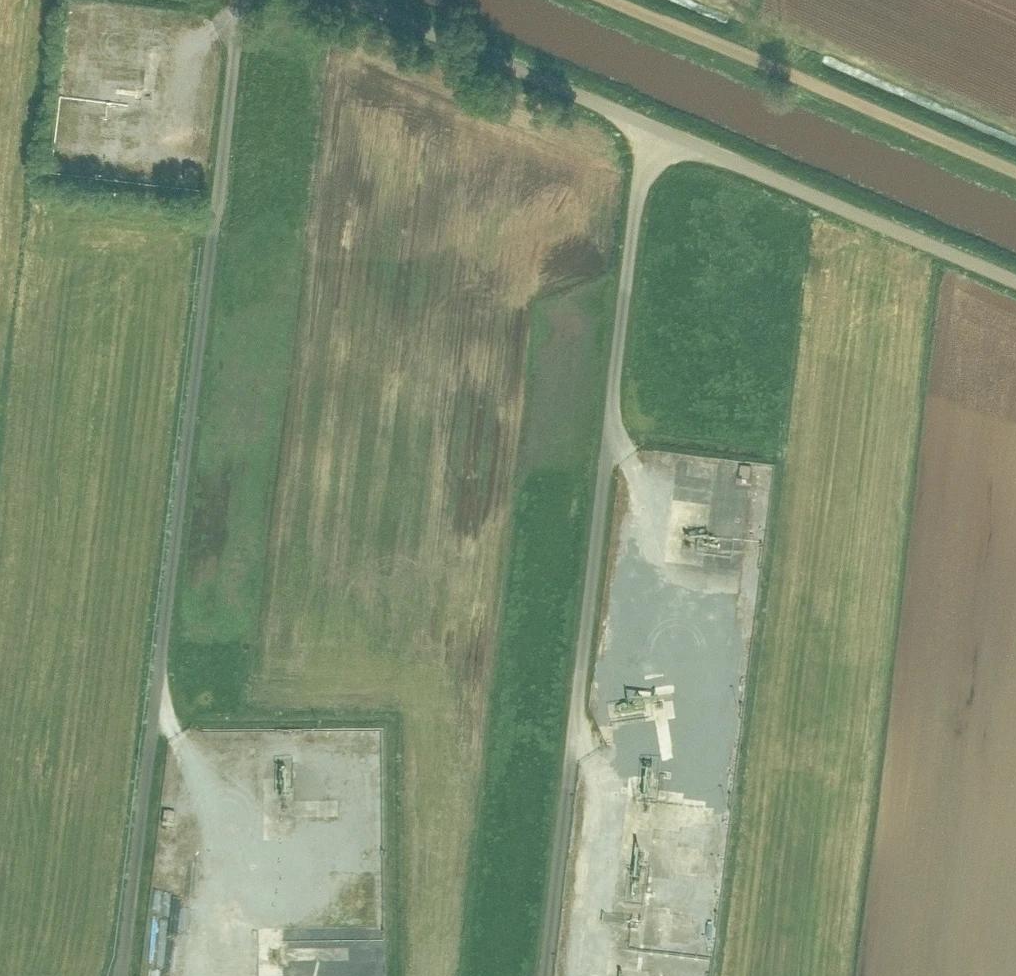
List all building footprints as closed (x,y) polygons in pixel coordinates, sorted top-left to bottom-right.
[(754,470),(738,468),(737,484),(753,486),(754,470)]
